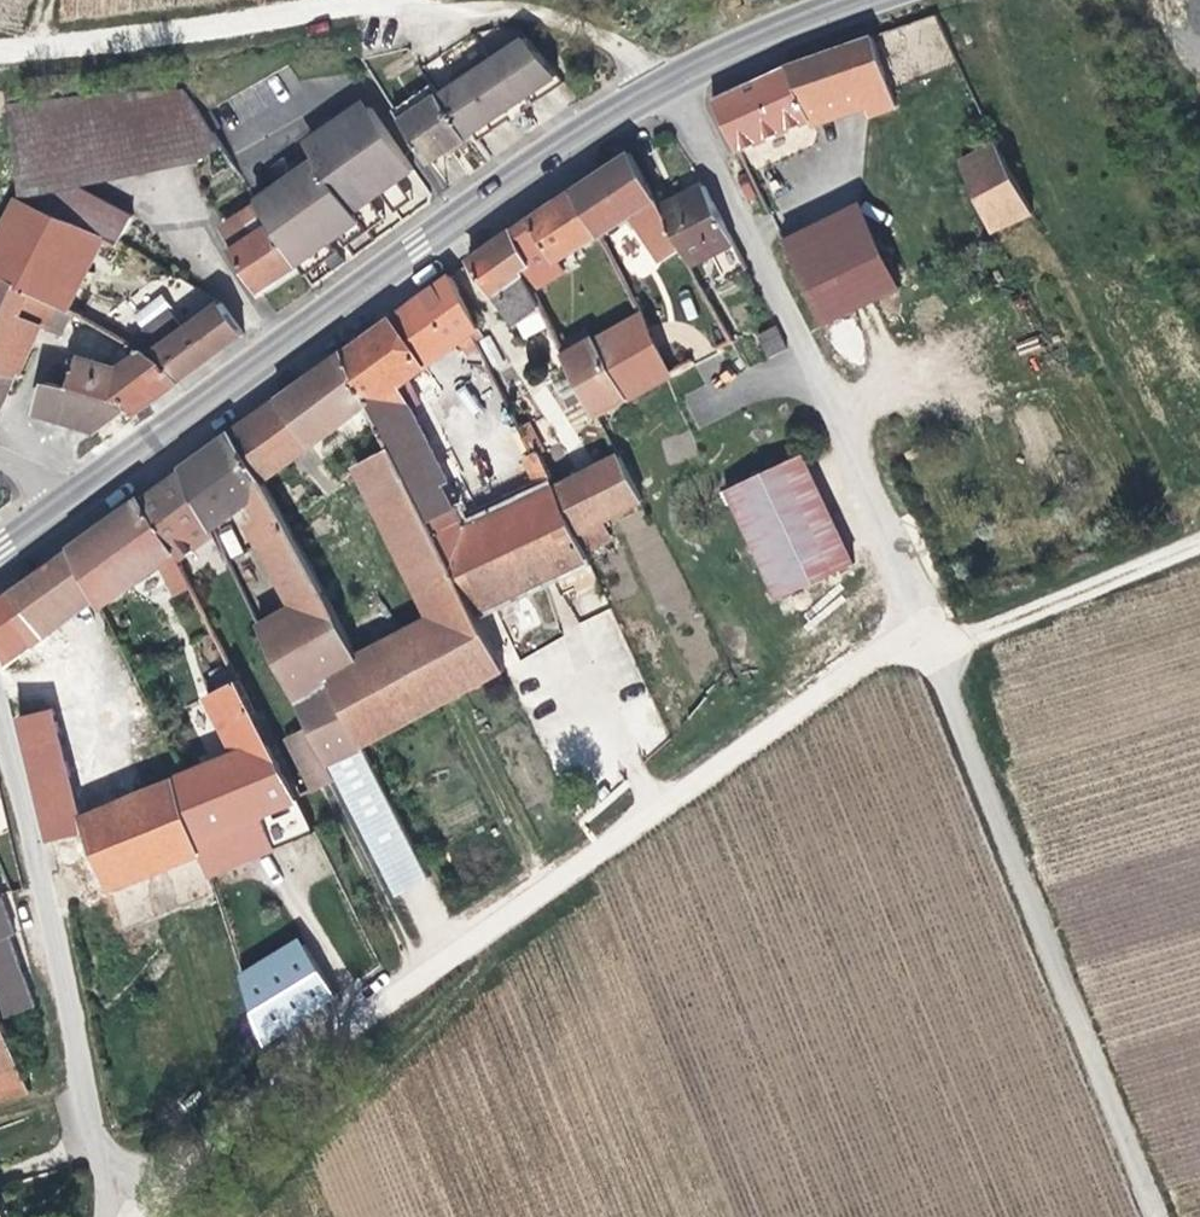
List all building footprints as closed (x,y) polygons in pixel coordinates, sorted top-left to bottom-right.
[(899,103),(875,34),(786,63),(717,94),(743,147),(813,117),(809,106),(864,88),(872,111),(899,103)] [(526,35),(447,88),(474,129),(557,71),(526,35)] [(2,92),(6,145),(12,198),(38,209),(46,212),(110,246),(112,241),(126,213),(69,186),(206,135),(168,76),(92,79),(2,92)] [(440,77),(398,105),(406,116),(447,88),(440,77)] [(474,129),(447,88),(406,116),(432,157),(474,129)] [(324,157),(262,200),(263,202),(303,265),(337,242),(346,236),(368,221),(362,212),(378,200),(388,194),(406,182),(417,174),(375,110),(361,108),(338,124),(343,133),(319,150),(324,157)] [(313,142),(319,150),(343,133),(338,124),(313,142)] [(997,222),(1036,204),(1000,137),(966,152),(997,222)] [(655,209),(625,156),(567,194),(594,239),(642,208),(647,214),(655,209)] [(418,201),(406,182),(388,194),(401,214),(418,201)] [(719,234),(695,187),(657,209),(688,264),(722,246),(717,235),(719,234)] [(785,231),(826,316),(906,280),(865,193),(785,231)] [(594,239),(567,194),(552,204),(579,249),(594,239)] [(112,241),(110,246),(46,212),(38,209),(12,198),(0,222),(0,279),(51,306),(76,319),(87,325),(98,301),(77,288),(91,264),(103,270),(118,245),(112,241)] [(368,221),(375,231),(391,220),(378,200),(362,212),(368,221)] [(303,265),(263,202),(242,217),(253,237),(236,248),(260,288),(303,265)] [(579,249),(552,204),(507,234),(520,255),(532,247),(546,270),(579,249)] [(368,221),(346,236),(354,247),(375,231),(368,221)] [(520,255),(507,234),(465,265),(487,295),(495,297),(499,304),(495,307),(512,329),(536,310),(518,275),(527,267),(520,255)] [(303,265),(312,277),(345,254),(337,242),(303,265)] [(0,279),(0,375),(8,377),(11,378),(34,329),(39,331),(51,306),(0,279)] [(474,334),(444,280),(413,302),(445,354),(455,347),(467,339),(474,334)] [(224,350),(246,334),(223,301),(202,317),(224,350)] [(445,354),(413,302),(385,322),(418,372),(445,354)] [(76,319),(51,306),(39,331),(68,339),(76,319)] [(662,376),(633,316),(588,343),(620,402),(662,376)] [(181,380),(224,350),(202,317),(171,338),(139,322),(129,340),(138,345),(165,361),(181,380)] [(466,615),(579,559),(578,555),(568,534),(548,490),(541,475),(532,456),(528,458),(526,460),(532,473),(524,476),(529,485),(535,496),(458,535),(452,522),(436,487),(442,483),(428,456),(441,450),(416,403),(412,405),(400,384),(418,372),(385,322),(338,356),(363,407),(386,453),(466,615)] [(776,324),(755,335),(767,358),(787,347),(776,324)] [(476,339),(474,334),(467,339),(470,343),(476,339)] [(470,343),(467,339),(455,347),(462,358),(473,351),(470,343)] [(620,402),(588,343),(586,341),(559,355),(592,419),(620,402)] [(162,393),(181,380),(165,361),(138,345),(116,362),(83,352),(82,355),(71,351),(64,376),(120,397),(127,396),(132,404),(137,410),(162,393)] [(305,448),(363,407),(338,356),(272,403),(305,448)] [(98,428),(132,404),(127,396),(120,397),(64,376),(47,375),(38,404),(98,428)] [(492,387),(505,414),(515,407),(502,382),(492,387)] [(226,437),(254,485),(305,448),(272,403),(226,437)] [(541,475),(560,465),(551,447),(552,443),(544,426),(517,438),(528,458),(532,456),(541,475)] [(387,895),(422,878),(356,749),(319,676),(349,659),(304,572),(254,485),(226,437),(198,457),(230,512),(242,505),(250,521),(241,527),(287,610),(269,621),(260,606),(246,614),(299,719),(327,775),(387,895)] [(779,599),(856,563),(858,562),(810,460),(806,452),(727,488),(779,599)] [(356,749),(495,672),(466,615),(386,453),(355,469),(429,615),(349,659),(319,676),(356,749)] [(230,512),(198,457),(176,473),(203,528),(205,531),(230,512)] [(596,520),(635,502),(612,458),(566,481),(548,490),(568,534),(596,520)] [(532,473),(526,460),(518,464),(524,476),(532,473)] [(548,490),(566,481),(560,465),(541,475),(548,490)] [(203,528),(176,473),(137,501),(168,553),(203,528)] [(529,485),(452,522),(458,535),(535,496),(529,485)] [(168,553),(137,501),(87,537),(122,589),(150,568),(159,562),(162,569),(173,562),(168,553)] [(606,541),(596,520),(568,534),(578,555),(606,541)] [(234,528),(220,533),(228,558),(242,554),(234,528)] [(122,589),(87,537),(67,552),(92,605),(94,609),(122,589)] [(92,605),(67,552),(46,567),(67,610),(60,615),(64,621),(65,623),(92,605)] [(176,569),(173,562),(162,569),(159,562),(150,568),(156,579),(158,578),(176,569)] [(2,671),(23,659),(35,669),(40,666),(43,671),(53,665),(49,659),(52,657),(40,638),(64,621),(60,615),(67,610),(46,567),(7,595),(4,593),(0,596),(0,664),(2,671)] [(169,597),(186,589),(176,569),(158,578),(169,597)] [(229,829),(291,804),(232,684),(199,700),(227,756),(189,773),(178,751),(173,753),(170,746),(160,751),(166,763),(174,779),(166,783),(187,846),(229,829)] [(7,694),(43,844),(78,836),(100,892),(191,858),(187,846),(166,783),(174,779),(166,763),(131,777),(137,794),(81,817),(72,821),(45,711),(40,687),(7,694)] [(55,708),(45,711),(72,821),(81,817),(55,708)] [(303,787),(327,775),(299,719),(276,732),(303,787)] [(191,858),(200,883),(243,865),(229,829),(187,846),(191,858)] [(43,844),(60,906),(100,892),(78,836),(43,844)] [(24,1007),(0,939),(4,937),(0,924),(0,1016),(24,1007)] [(260,1043),(334,1007),(301,938),(227,974),(260,1043)] [(11,1066),(0,1035),(0,1069),(11,1066)] [(11,1066),(0,1069),(0,1099),(21,1092),(11,1066)] [(0,1187),(0,1216),(10,1216),(0,1187)]
